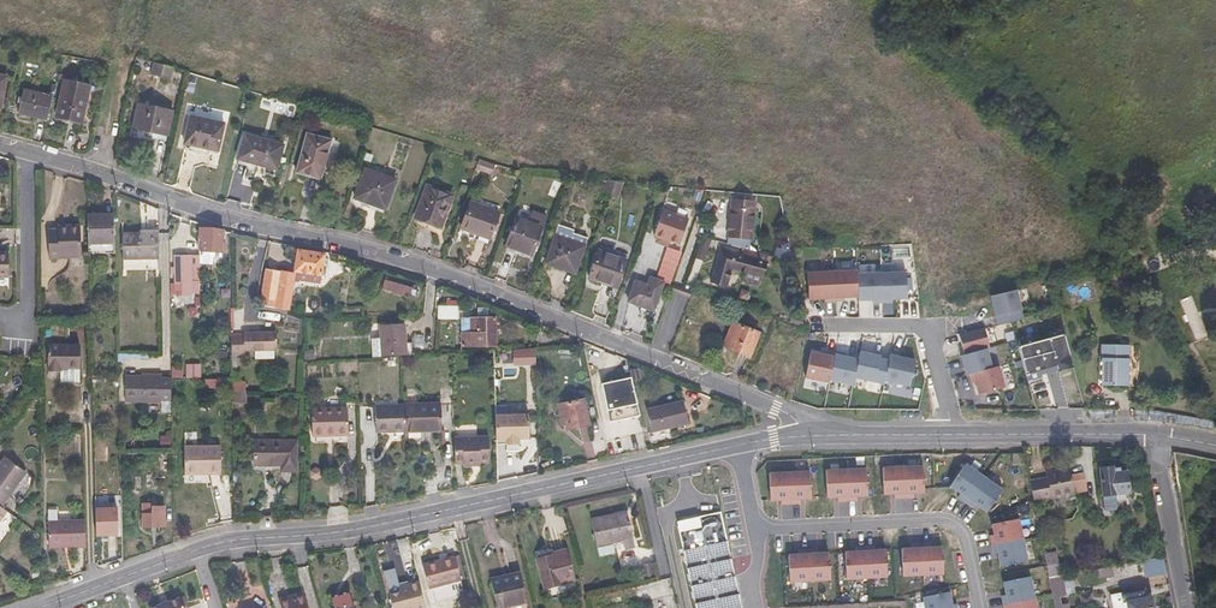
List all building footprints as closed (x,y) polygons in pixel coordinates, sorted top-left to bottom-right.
[(169,80),(173,69),(154,63),(151,74),(169,80)] [(56,116),(81,122),(90,86),(64,80),(56,116)] [(18,113),(48,120),(53,97),(23,90),(18,113)] [(138,104),(133,128),(168,135),(173,112),(138,104)] [(224,123),(190,116),(184,144),(218,151),(224,123)] [(331,140),(306,133),(295,173),(320,180),(331,140)] [(238,159),(257,164),(257,162),(277,167),(283,145),(244,135),(238,159)] [(362,160),(370,163),(373,155),(365,152),(362,160)] [(491,174),(495,165),(478,160),(475,168),(491,174)] [(396,180),(365,169),(354,198),(385,210),(396,180)] [(615,200),(622,182),(615,181),(614,184),(609,198),(615,200)] [(609,198),(614,184),(607,182),(606,184),(605,184),(601,196),(609,198)] [(414,218),(440,228),(453,195),(427,186),(414,218)] [(728,236),(750,239),(754,202),(732,199),(728,236)] [(459,228),(479,235),(491,239),(500,213),(469,202),(459,228)] [(669,246),(671,240),(681,244),(690,217),(664,209),(653,241),(669,246)] [(114,243),(113,214),(88,215),(89,244),(114,243)] [(515,217),(504,245),(533,256),(543,227),(515,217)] [(224,229),(199,223),(199,250),(202,250),(213,251),(222,251),(224,229)] [(58,236),(48,236),(49,257),(81,257),(80,225),(57,226),(58,230),(58,236)] [(555,236),(570,241),(573,231),(559,226),(555,236)] [(159,233),(141,233),(123,233),(123,259),(160,258),(159,233)] [(491,239),(479,235),(476,241),(489,245),(491,239)] [(585,246),(570,241),(555,236),(545,264),(575,274),(585,246)] [(115,253),(114,243),(89,244),(89,250),(104,250),(104,253),(115,253)] [(770,267),(773,257),(742,249),(740,255),(720,250),(711,281),(726,285),(731,268),(745,272),(743,281),(759,286),(764,265),(770,267)] [(213,251),(202,250),(202,258),(212,259),(213,251)] [(266,269),(260,305),(288,310),(294,279),(295,271),(322,275),(325,254),(301,250),(301,251),(298,250),(298,252),(294,274),(281,271),(266,269)] [(597,251),(587,277),(617,288),(627,261),(597,251)] [(9,277),(9,253),(0,253),(0,277),(9,277)] [(200,280),(199,256),(175,257),(175,283),(182,283),(182,295),(192,295),(192,280),(200,280)] [(904,269),(808,271),(809,302),(905,300),(904,269)] [(320,284),(322,275),(295,271),(294,279),(320,284)] [(1116,292),(1125,287),(1116,271),(1107,276),(1116,292)] [(648,285),(635,281),(628,301),(653,310),(663,282),(651,278),(648,285)] [(386,280),(383,289),(409,297),(411,287),(386,280)] [(988,295),(994,315),(1021,308),(1015,288),(988,295)] [(439,308),(438,319),(457,319),(457,308),(439,308)] [(792,315),(789,321),(802,326),(804,319),(792,315)] [(477,318),(461,318),(462,333),(462,346),(495,345),(495,318),(477,318)] [(731,339),(727,348),(749,357),(759,333),(732,322),(726,338),(731,339)] [(373,357),(382,357),(403,355),(406,355),(405,343),(404,325),(380,327),(381,339),(372,339),(373,357)] [(975,394),(1003,388),(998,364),(991,365),(983,327),(956,333),(965,374),(970,372),(975,394)] [(244,336),(231,336),(231,355),(245,354),(245,350),(255,350),(274,350),(277,350),(276,332),(244,333),(244,336)] [(61,370),(61,382),(80,382),(80,345),(47,345),(47,370),(61,370)] [(1103,345),(1102,385),(1127,386),(1128,346),(1103,345)] [(536,365),(536,348),(513,349),(514,365),(536,365)] [(314,349),(304,349),(304,361),(314,360),(314,349)] [(274,359),(274,350),(255,350),(255,359),(274,359)] [(879,381),(882,353),(861,351),(860,356),(810,350),(806,378),(855,384),(855,378),(879,381)] [(911,387),(918,359),(891,353),(885,381),(911,387)] [(201,367),(201,379),(204,379),(217,379),(217,366),(201,367)] [(231,385),(240,385),(240,373),(231,373),(231,379),(231,385)] [(162,401),(162,400),(161,377),(161,376),(142,376),(125,376),(125,402),(162,401)] [(161,377),(162,400),(171,400),(171,377),(161,377)] [(630,378),(602,384),(610,422),(639,415),(630,378)] [(247,402),(247,392),(245,392),(232,392),(232,402),(247,402)] [(558,405),(562,422),(565,421),(567,429),(589,424),(584,400),(558,405)] [(646,410),(651,432),(688,423),(683,401),(646,410)] [(406,431),(406,432),(442,430),(441,403),(405,404),(405,405),(406,431)] [(406,431),(405,405),(375,406),(376,432),(406,431)] [(311,409),(312,432),(331,432),(331,435),(348,435),(347,408),(334,408),(311,409)] [(529,413),(495,415),(497,439),(507,438),(507,443),(508,451),(520,450),(519,443),(530,442),(529,413)] [(488,436),(454,438),(455,463),(463,462),(463,465),(474,465),(474,463),(480,462),(490,462),(488,436)] [(254,441),(255,465),(281,465),(282,471),(296,471),(296,440),(254,441)] [(221,474),(220,446),(184,446),(184,474),(221,474)] [(1024,453),(1012,453),(1012,463),(1024,463),(1024,453)] [(1,507),(12,492),(26,473),(5,457),(0,463),(0,507),(1,507)] [(958,497),(966,502),(985,477),(966,463),(950,485),(961,493),(958,497)] [(923,465),(903,466),(904,498),(914,497),(914,492),(924,492),(923,465)] [(903,466),(883,467),(884,493),(894,493),(895,498),(904,498),(903,466)] [(1047,477),(1030,480),(1034,501),(1074,493),(1070,467),(1046,472),(1047,477)] [(1100,468),(1102,496),(1129,493),(1127,471),(1114,472),(1114,467),(1100,468)] [(846,469),(847,500),(857,500),(857,495),(867,494),(866,468),(846,469)] [(846,469),(826,469),(827,496),(838,496),(838,501),(847,500),(846,469)] [(789,471),(790,503),(800,502),(800,498),(810,497),(809,470),(789,471)] [(781,503),(790,503),(789,471),(769,472),(770,499),(781,498),(781,503)] [(33,478),(26,473),(12,492),(19,497),(33,478)] [(985,477),(966,502),(974,508),(977,504),(987,512),(1003,490),(985,477)] [(143,504),(143,526),(165,526),(164,506),(150,506),(150,504),(143,504)] [(49,546),(86,545),(86,520),(62,521),(61,509),(52,509),(53,521),(48,521),(49,546)] [(104,510),(105,530),(114,530),(113,510),(104,510)] [(675,520),(694,607),(741,607),(719,510),(675,520)] [(597,545),(633,538),(627,512),(591,520),(597,545)] [(990,535),(992,545),(1023,540),(1019,519),(993,524),(995,535),(990,535)] [(1023,540),(992,545),(993,554),(998,553),(1001,566),(1027,561),(1023,540)] [(921,543),(923,574),(943,574),(942,547),(931,547),(931,542),(921,543)] [(612,543),(597,547),(599,555),(614,552),(612,543)] [(902,575),(923,574),(921,543),(912,543),(912,548),(901,549),(902,575)] [(864,546),(866,577),(886,576),(885,549),(874,550),(874,545),(864,546)] [(846,578),(866,577),(864,546),(855,546),(855,551),(844,552),(846,578)] [(789,581),(809,580),(807,548),(798,549),(798,554),(787,554),(789,581)] [(807,548),(809,580),(830,579),(828,552),(817,553),(817,548),(807,548)] [(552,555),(537,559),(545,588),(574,580),(566,550),(552,554),(552,555)] [(1044,554),(1046,565),(1059,563),(1057,551),(1044,554)] [(459,555),(455,556),(461,580),(465,579),(459,555)] [(461,580),(455,556),(422,564),(428,588),(432,587),(436,603),(465,596),(461,580)] [(1166,572),(1163,556),(1142,560),(1144,571),(1151,569),(1152,575),(1166,572)] [(645,577),(653,576),(651,564),(643,565),(645,577)] [(500,579),(491,581),(497,607),(528,607),(520,574),(510,577),(510,578),(501,581),(500,579)] [(1049,578),(1052,594),(1055,607),(1062,607),(1059,596),(1066,595),(1062,576),(1049,578)] [(1001,596),(1003,605),(1034,598),(1030,577),(1004,582),(1006,595),(1001,596)] [(408,584),(410,589),(400,591),(389,594),(393,607),(426,607),(419,581),(408,584)] [(1129,607),(1148,607),(1153,607),(1151,596),(1146,597),(1144,589),(1121,593),(1123,602),(1127,601),(1129,607)] [(303,592),(293,595),(294,598),(280,602),(281,607),(308,607),(303,592)] [(956,604),(951,605),(949,592),(923,597),(925,607),(957,607),(956,604)] [(350,593),(332,599),(335,607),(354,607),(350,593)] [(1127,601),(1123,602),(1121,593),(1111,595),(1113,607),(1129,607),(1127,601)] [(151,607),(184,607),(180,598),(151,607)] [(1003,605),(1004,607),(1036,607),(1034,598),(1003,605)]
